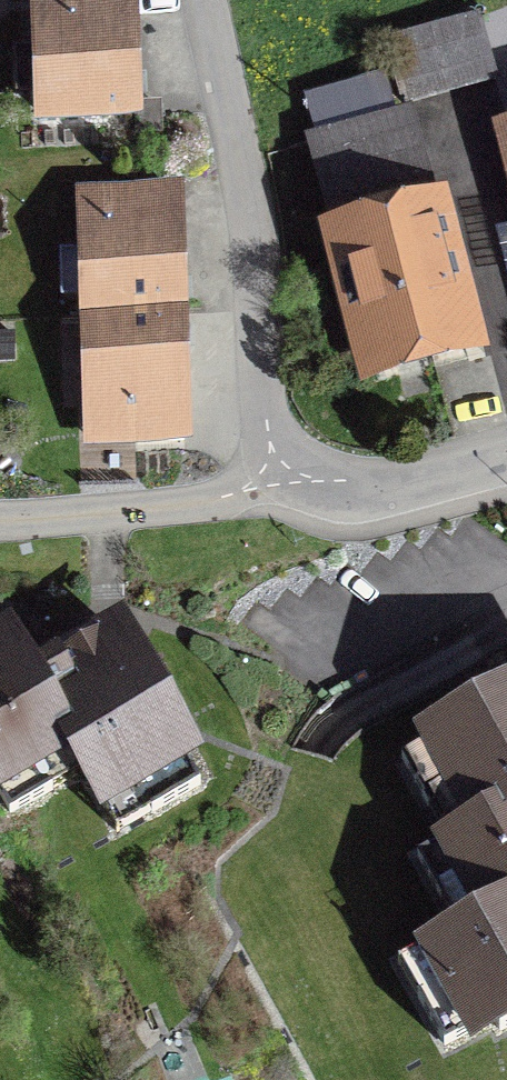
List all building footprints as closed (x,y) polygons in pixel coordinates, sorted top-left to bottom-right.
[(42,115),(134,112),(130,0),(81,0),(82,24),(39,26),(42,115)] [(478,15),(385,41),(402,103),(495,78),(478,15)] [(316,141),(341,238),(428,214),(402,117),(316,141)] [(87,318),(179,315),(175,191),(126,193),(127,228),(84,230),(87,318)] [(464,346),(428,214),(341,238),(377,370),(464,346)] [(179,315),(87,318),(90,406),(133,405),(134,440),(183,438),(179,315)] [(9,812),(83,772),(116,832),(200,785),(171,737),(184,730),(153,673),(140,680),(113,632),(32,676),(10,635),(0,641),(0,795),(9,812)] [(448,840),(506,807),(506,699),(501,688),(445,720),(452,732),(403,759),(448,840)] [(448,840),(418,856),(459,928),(398,962),(444,1044),(493,1017),(500,1032),(506,1027),(506,807),(448,840)]
